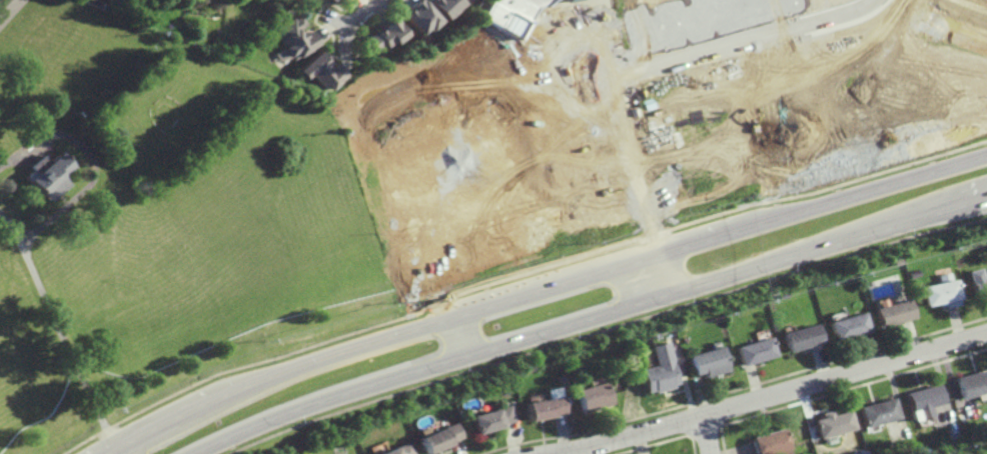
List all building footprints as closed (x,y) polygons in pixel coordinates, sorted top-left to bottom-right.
[(407,8),(415,0),(419,0),(438,19),(432,25),(433,27),(430,30),(428,29),(427,30),(424,27),(417,34),(402,18),(403,16),(402,14),(408,9),(407,8)] [(443,19),(425,0),(458,0),(461,3),(448,15),(450,16),(446,19),(444,18),(443,19)] [(460,50),(497,70),(532,8),(570,0),(488,0),(460,50)] [(306,24),(298,29),(300,32),(303,30),(304,32),(312,27),(314,31),(312,32),(319,43),(293,60),(290,55),(289,56),(284,47),(285,46),(274,29),(293,17),(294,19),(300,15),(306,24)] [(394,44),(392,42),(385,47),(382,44),(373,51),(364,38),(393,17),(407,35),(394,44)] [(322,61),(328,67),(332,64),(342,74),(324,92),(307,75),(302,80),(293,70),(314,50),(323,60),(322,61)] [(77,166),(66,175),(68,179),(67,180),(71,184),(52,202),(28,177),(36,170),(32,167),(33,166),(30,163),(42,153),(45,155),(47,154),(53,161),(65,151),(77,166)] [(896,265),(894,258),(902,256),(904,263),(896,265)] [(984,278),(986,277),(986,296),(977,299),(970,272),(982,268),(984,278)] [(953,281),(957,280),(961,299),(960,300),(961,304),(947,307),(945,302),(926,306),(922,287),(941,283),(939,275),(951,273),(953,281)] [(882,328),(876,308),(910,298),(916,318),(882,328)] [(836,341),(831,322),(865,312),(870,331),(836,341)] [(789,352),(784,334),(818,324),(823,343),(789,352)] [(777,356),(745,367),(739,348),(747,346),(745,340),(752,338),(753,343),(770,337),(777,356)] [(656,393),(655,391),(648,393),(642,371),(657,366),(652,347),(669,342),(680,384),(676,385),(676,388),(656,393)] [(708,378),(707,373),(696,376),(690,356),(724,347),(730,366),(729,367),(730,372),(708,378)] [(956,378),(986,370),(986,392),(962,399),(956,378)] [(615,404),(583,414),(576,391),(595,385),(596,386),(608,382),(615,404)] [(932,416),(919,420),(916,411),(912,412),(907,393),(938,384),(943,403),(929,407),(932,416)] [(528,422),(525,404),(549,399),(547,388),(561,387),(566,412),(554,415),(554,418),(528,422)] [(864,428),(859,408),(894,399),(899,419),(864,428)] [(476,435),(471,417),(497,409),(497,408),(509,405),(514,421),(501,425),(501,427),(476,435)] [(855,429),(819,439),(814,421),(824,418),(823,413),(831,411),(832,415),(850,410),(855,429)] [(450,445),(429,453),(427,453),(420,437),(443,428),(443,427),(456,422),(462,437),(449,442),(450,445)] [(789,453),(785,453),(775,453),(774,451),(763,453),(755,453),(751,438),(784,429),(789,449),(788,450),(789,453)] [(409,441),(414,453),(382,453),(396,448),(395,447),(409,441)]
